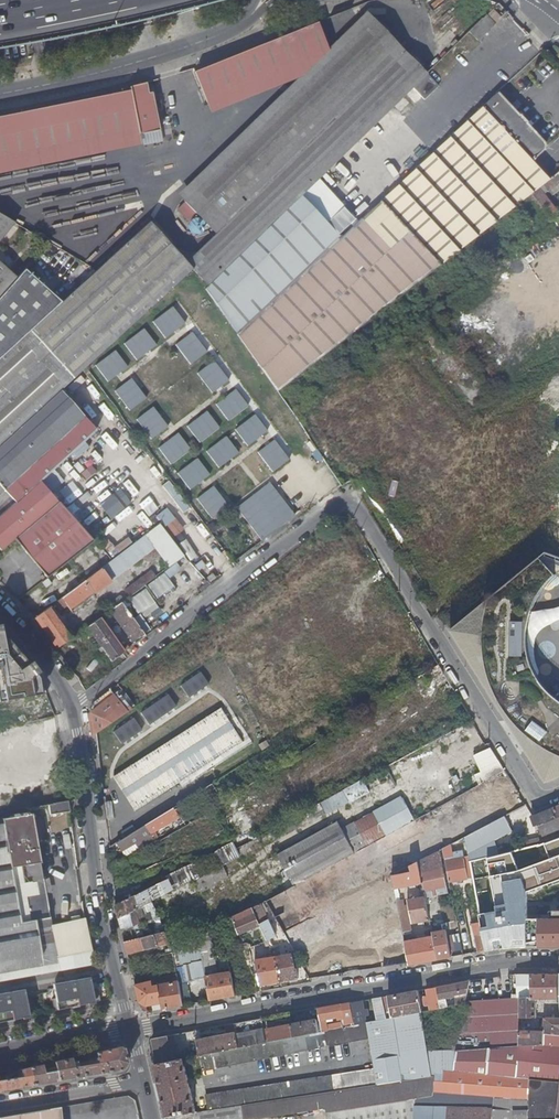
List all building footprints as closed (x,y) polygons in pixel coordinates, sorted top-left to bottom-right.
[(184,202),(372,17),(368,13),(180,198),(184,202)] [(486,15),(469,31),(477,40),(494,24),(486,15)] [(209,228),(398,44),(372,17),(184,202),(187,205),(179,213),(191,225),(199,217),(209,228)] [(317,23),(243,52),(194,72),(205,98),(206,102),(298,66),(324,41),(317,23)] [(221,241),(410,57),(398,44),(209,228),(221,241)] [(329,167),(426,73),(410,57),(221,241),(237,257),(299,197),(329,167)] [(547,64),(539,68),(544,77),(552,73),(547,64)] [(147,84),(129,88),(129,91),(136,125),(140,124),(142,135),(160,131),(153,93),(149,94),(147,84)] [(0,117),(0,163),(23,159),(51,153),(81,147),(115,140),(142,135),(140,124),(136,125),(129,91),(88,100),(60,105),(0,117)] [(260,312),(237,334),(277,391),(419,279),(421,281),(524,200),(551,179),(533,160),(542,151),(543,149),(544,148),(544,144),(543,142),(515,112),(522,106),(517,101),(510,108),(496,93),(434,152),(340,238),(331,247),(309,267),(285,290),(260,312)] [(124,204),(140,201),(137,189),(124,187),(120,168),(74,178),(76,178),(74,189),(70,190),(72,201),(79,200),(77,209),(86,207),(98,209),(99,201),(117,204),(120,203),(124,204)] [(524,200),(543,225),(557,213),(542,194),(546,191),(547,193),(558,184),(558,172),(551,179),(524,200)] [(207,286),(204,289),(237,334),(260,312),(285,290),(309,267),(331,247),(340,238),(299,197),(237,257),(207,286)] [(14,223),(0,215),(0,240),(14,223)] [(192,271),(149,224),(148,223),(79,286),(62,302),(38,324),(26,335),(0,358),(0,445),(56,394),(61,390),(81,371),(192,271)] [(207,286),(237,257),(221,241),(193,269),(192,271),(207,286)] [(79,286),(34,259),(17,278),(0,298),(0,358),(26,335),(38,324),(62,302),(79,286)] [(17,278),(0,263),(0,298),(17,278)] [(186,322),(174,306),(153,322),(166,338),(186,322)] [(126,343),(138,359),(157,345),(145,329),(126,343)] [(191,364),(207,351),(192,332),(176,344),(191,364)] [(97,365),(109,381),(129,367),(116,350),(97,365)] [(212,392),(228,380),(213,360),(197,372),(212,392)] [(116,391),(131,410),(147,398),(132,378),(116,391)] [(228,420),(247,405),(235,389),(216,404),(228,420)] [(0,445),(0,493),(14,480),(43,454),(63,435),(84,416),(61,390),(56,394),(0,445)] [(138,419),(153,439),(169,427),(154,407),(138,419)] [(187,426),(200,442),(219,427),(207,411),(187,426)] [(266,430),(254,414),(235,429),(248,445),(266,430)] [(11,507),(40,482),(41,481),(66,458),(97,430),(84,416),(63,435),(43,454),(14,480),(0,493),(0,517),(11,507)] [(160,448),(172,464),(191,449),(179,433),(160,448)] [(239,452),(226,436),(207,451),(220,467),(239,452)] [(105,438),(88,450),(96,461),(113,450),(105,438)] [(257,451),(272,471),(287,459),(273,439),(257,451)] [(41,481),(50,491),(76,468),(66,458),(41,481)] [(211,474),(198,458),(179,473),(192,489),(211,474)] [(156,464),(150,470),(161,482),(167,477),(156,464)] [(87,480),(97,472),(93,466),(83,475),(87,480)] [(41,481),(40,482),(56,500),(56,503),(59,501),(50,491),(41,481)] [(0,545),(0,549),(1,551),(14,539),(56,503),(56,500),(40,482),(11,507),(26,524),(0,545)] [(125,486),(133,495),(138,491),(129,482),(125,486)] [(164,487),(186,514),(192,508),(170,482),(164,487)] [(265,540),(298,516),(272,482),(239,507),(265,540)] [(395,498),(402,486),(395,482),(389,494),(395,498)] [(213,518),(229,506),(215,486),(198,498),(213,518)] [(111,518),(133,503),(123,488),(101,503),(111,518)] [(14,539),(30,558),(77,521),(59,501),(56,503),(14,539)] [(0,517),(0,545),(26,524),(11,507),(0,517)] [(167,508),(157,516),(175,538),(186,529),(167,508)] [(113,540),(104,546),(112,557),(134,540),(117,518),(104,528),(113,540)] [(77,521),(30,558),(47,577),(94,540),(77,521)] [(171,567),(183,558),(159,526),(55,603),(57,606),(60,604),(61,606),(67,602),(70,606),(73,604),(74,605),(109,579),(111,581),(156,547),(171,567)] [(187,540),(180,544),(188,556),(194,552),(187,540)] [(547,785),(558,780),(558,691),(550,683),(529,659),(530,625),(543,590),(554,576),(558,576),(558,559),(547,554),(450,632),(547,785)] [(129,597),(146,585),(156,577),(151,571),(124,591),(129,597)] [(166,573),(149,586),(159,599),(176,587),(166,573)] [(152,634),(145,617),(160,611),(151,591),(114,607),(130,643),(152,634)] [(54,604),(35,618),(57,649),(72,638),(60,621),(63,619),(55,608),(56,607),(54,604)] [(100,618),(87,627),(111,660),(116,667),(126,659),(122,653),(130,648),(128,646),(122,650),(100,618)] [(46,693),(27,664),(0,631),(0,701),(46,693)] [(424,675),(429,683),(446,672),(441,665),(424,675)] [(202,674),(183,687),(192,699),(211,686),(202,674)] [(424,675),(411,683),(415,691),(429,683),(424,675)] [(126,705),(131,701),(122,689),(117,693),(126,705)] [(92,737),(131,710),(129,707),(125,710),(111,691),(95,703),(89,715),(92,737)] [(169,696),(145,714),(153,726),(178,708),(169,696)] [(219,707),(112,775),(134,809),(241,741),(219,707)] [(134,719),(115,732),(124,744),(143,731),(134,719)] [(470,754),(480,776),(499,767),(489,745),(470,754)] [(318,799),(323,812),(368,794),(362,781),(318,799)] [(215,810),(203,790),(143,827),(119,842),(124,850),(137,842),(141,848),(161,836),(158,832),(154,835),(153,832),(176,818),(179,822),(180,825),(187,821),(183,814),(202,803),(205,807),(200,810),(204,816),(215,810)] [(71,812),(69,800),(50,803),(52,815),(71,812)] [(534,817),(533,818),(536,827),(540,825),(544,836),(551,833),(552,837),(557,835),(556,832),(558,831),(558,820),(555,809),(534,817)] [(60,971),(59,961),(52,924),(38,842),(50,840),(46,817),(34,818),(33,814),(0,820),(0,982),(60,971)] [(466,837),(466,838),(467,843),(470,856),(471,862),(486,858),(501,855),(496,841),(512,832),(505,817),(466,837)] [(355,852),(343,830),(339,822),(278,855),(295,885),(355,852)] [(354,824),(343,830),(355,852),(366,846),(354,824)] [(466,838),(466,837),(454,843),(455,846),(467,843),(466,838)] [(539,919),(529,919),(529,893),(558,882),(558,838),(540,845),(501,855),(486,858),(494,903),(479,906),(486,941),(488,951),(505,948),(540,947),(539,919)] [(474,878),(471,862),(470,856),(452,860),(451,857),(453,857),(451,845),(443,849),(445,858),(450,883),(474,878)] [(445,858),(443,849),(435,853),(436,860),(445,858)] [(412,872),(393,875),(396,889),(400,888),(423,883),(421,872),(420,865),(419,862),(411,866),(412,872)] [(421,872),(423,883),(425,891),(448,887),(444,867),(437,869),(436,863),(427,865),(428,871),(424,871),(421,872)] [(222,867),(194,882),(199,892),(227,878),(222,867)] [(157,885),(117,905),(120,919),(143,907),(153,902),(166,895),(165,892),(160,894),(157,885)] [(400,888),(396,889),(399,910),(404,909),(400,888)] [(431,920),(426,897),(409,900),(413,924),(431,920)] [(277,936),(262,904),(254,907),(262,925),(267,937),(269,940),(277,936)] [(143,907),(120,919),(123,930),(149,921),(143,907)] [(262,925),(254,907),(234,917),(240,934),(262,925)] [(404,909),(399,910),(403,929),(411,927),(407,908),(404,909)] [(86,916),(52,924),(59,961),(95,955),(92,949),(86,916)] [(149,921),(123,930),(126,941),(146,936),(143,928),(154,924),(158,933),(166,931),(160,916),(149,921)] [(431,920),(432,926),(441,925),(440,918),(431,920)] [(539,919),(540,947),(558,947),(558,919),(539,919)] [(438,960),(448,958),(441,925),(432,926),(434,936),(438,960)] [(211,927),(199,933),(202,953),(211,1000),(237,996),(232,972),(230,965),(218,968),(211,927)] [(146,936),(126,941),(128,953),(171,943),(166,931),(158,933),(146,936)] [(451,951),(461,950),(458,932),(448,934),(451,951)] [(434,936),(406,942),(410,963),(410,965),(438,960),(434,936)] [(488,951),(486,941),(478,943),(479,952),(488,951)] [(251,944),(244,946),(245,949),(249,959),(251,967),(255,966),(249,948),(253,947),(251,944)] [(294,954),(276,957),(281,982),(300,978),(294,954)] [(59,961),(60,971),(97,964),(95,955),(59,961)] [(281,982),(276,957),(256,960),(261,985),(281,982)] [(531,975),(515,975),(515,978),(518,978),(518,999),(519,999),(531,998),(531,975)] [(558,975),(531,975),(531,998),(531,999),(536,999),(539,999),(546,999),(558,999),(558,975)] [(151,980),(136,984),(140,1003),(147,1007),(162,1004),(163,1009),(184,1006),(180,982),(152,986),(151,980)] [(80,1005),(101,1001),(98,990),(92,991),(90,982),(75,985),(74,981),(68,982),(69,986),(54,989),(56,1000),(53,1000),(55,1011),(73,1006),(73,1005),(80,1004),(80,1005)] [(438,988),(442,1009),(446,1008),(445,1002),(443,1002),(443,999),(457,996),(456,1006),(466,1004),(467,1004),(471,982),(438,988)] [(432,1001),(433,1010),(442,1009),(438,988),(428,990),(430,1002),(432,1001)] [(387,1019),(423,1012),(419,991),(384,998),(387,1019)] [(33,1015),(31,1004),(27,1004),(25,994),(9,998),(8,994),(3,995),(4,999),(0,1000),(0,1022),(8,1021),(8,1020),(15,1018),(15,1019),(33,1015)] [(374,999),(378,1021),(387,1019),(384,998),(374,999)] [(519,999),(520,1015),(520,1017),(536,1018),(536,999),(531,999),(531,998),(519,999)] [(505,999),(505,1013),(505,1015),(506,1015),(520,1015),(519,999),(505,999)] [(466,1004),(461,1024),(471,1025),(474,1014),(504,1011),(503,1000),(467,1004),(466,1004)] [(356,1025),(367,1023),(363,1001),(352,1003),(356,1025)] [(323,1032),(356,1025),(352,1003),(319,1009),(323,1032)] [(399,1056),(402,1081),(433,1077),(423,1012),(387,1019),(378,1021),(368,1023),(375,1060),(399,1056)] [(482,1030),(490,1031),(506,1032),(506,1015),(505,1015),(505,1013),(482,1014),(482,1030)] [(545,1018),(544,1033),(520,1032),(520,1047),(544,1044),(545,1034),(558,1036),(558,1018),(545,1018)] [(235,1024),(239,1048),(267,1042),(263,1019),(235,1024)] [(295,1037),(320,1032),(317,1019),(292,1024),(295,1037)] [(200,1055),(199,1056),(202,1071),(370,1038),(367,1023),(356,1025),(323,1032),(320,1032),(295,1037),(270,1042),(267,1042),(239,1048),(200,1055)] [(200,1030),(196,1031),(200,1055),(239,1048),(235,1024),(230,1025),(231,1034),(201,1039),(200,1030)] [(268,1029),(270,1042),(295,1037),(292,1024),(268,1029)] [(490,1031),(491,1049),(507,1047),(507,1032),(506,1032),(490,1031)] [(507,1032),(507,1047),(520,1047),(520,1032),(507,1032)] [(455,1071),(478,1074),(558,1082),(558,1036),(545,1034),(544,1044),(520,1047),(507,1047),(491,1049),(457,1051),(455,1071)] [(154,1038),(159,1064),(178,1060),(175,1044),(174,1035),(154,1038)] [(123,1047),(114,1049),(71,1058),(71,1059),(54,1062),(55,1069),(57,1081),(122,1070),(127,1063),(123,1047)] [(375,1060),(379,1085),(402,1081),(399,1056),(375,1060)] [(167,1116),(169,1116),(196,1112),(183,1059),(178,1060),(159,1064),(155,1064),(167,1116)] [(29,1068),(32,1085),(57,1081),(55,1069),(54,1062),(43,1065),(29,1068)] [(32,1085),(29,1068),(29,1067),(21,1069),(22,1077),(0,1081),(0,1090),(32,1085)] [(205,1093),(208,1110),(378,1085),(375,1069),(205,1093)] [(441,1075),(433,1092),(477,1096),(478,1074),(455,1071),(444,1070),(442,1075),(441,1075)] [(477,1096),(494,1097),(529,1099),(528,1118),(558,1118),(558,1082),(478,1074),(477,1096)] [(169,1116),(170,1118),(257,1118),(312,1111),(325,1109),(327,1118),(416,1118),(416,1107),(493,1110),(494,1097),(477,1096),(433,1092),(436,1076),(433,1077),(402,1081),(379,1085),(378,1085),(208,1110),(196,1112),(169,1116)] [(494,1097),(493,1110),(493,1118),(528,1118),(529,1099),(494,1097)] [(60,1107),(0,1118),(61,1118),(60,1107)] [(493,1110),(416,1107),(416,1118),(493,1118),(493,1110)]
